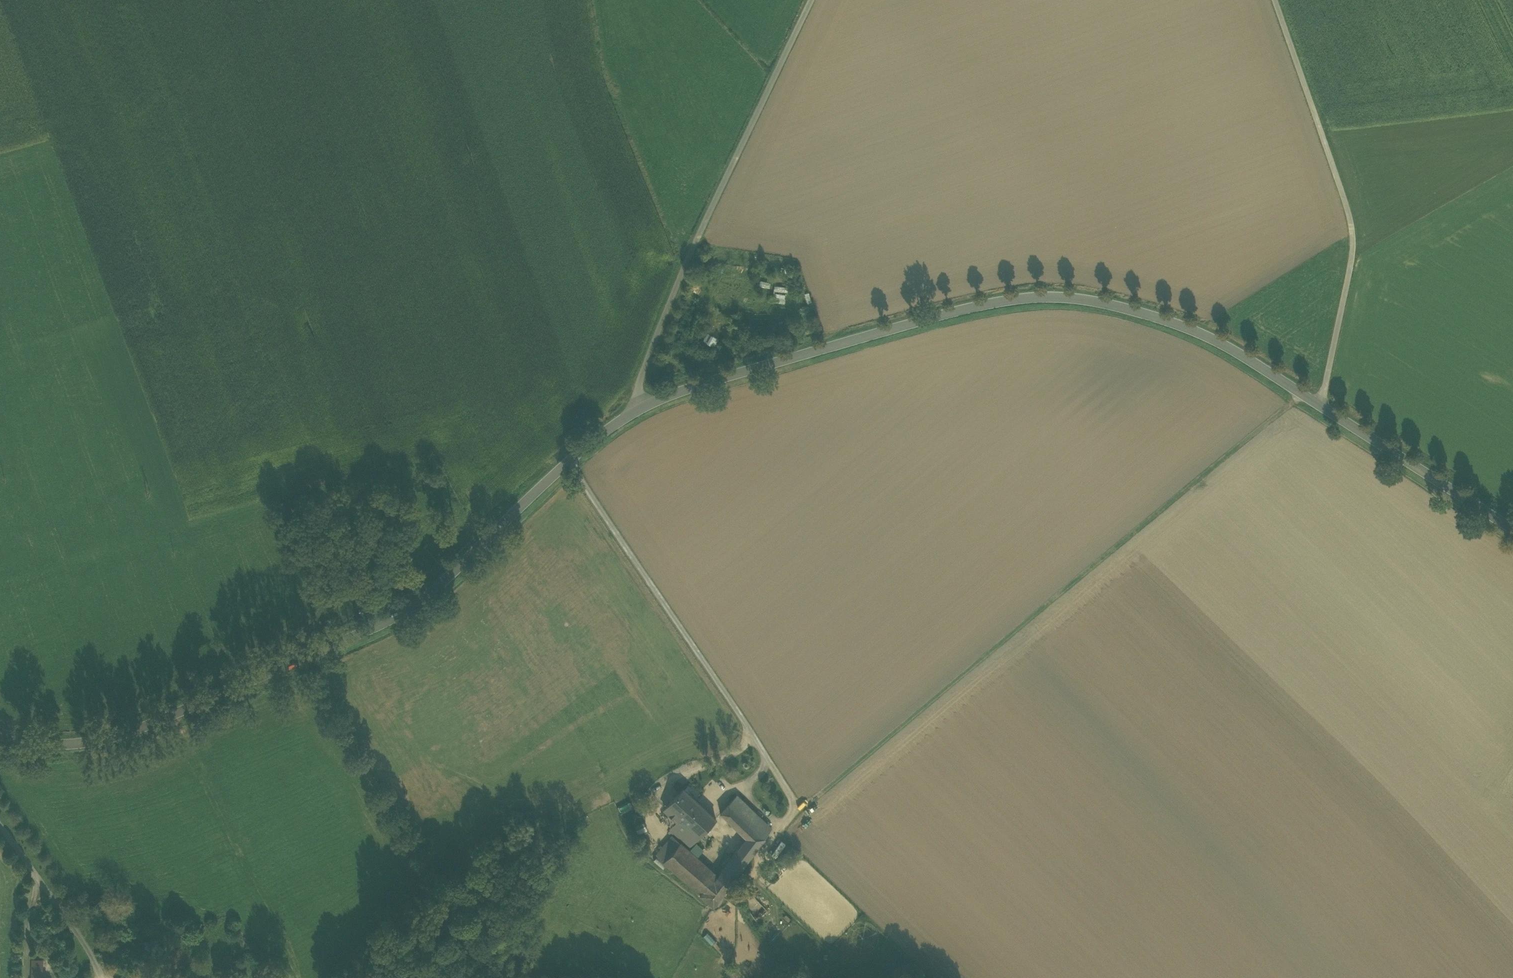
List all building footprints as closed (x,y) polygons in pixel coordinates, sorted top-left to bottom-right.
[(786,302),(786,286),(774,286),(774,302),(786,302)] [(700,818),(707,810),(683,788),(664,809),(672,816),(677,821),(680,817),(683,820),(692,811),(700,818)] [(745,840),(756,849),(771,828),(736,795),(720,812),(747,838),(745,840)] [(629,801),(617,807),(620,813),(632,807),(629,801)] [(666,823),(672,816),(664,809),(658,815),(666,823)] [(680,817),(677,821),(670,828),(689,846),(716,818),(707,810),(700,818),(692,811),(683,820),(680,817)] [(664,860),(680,842),(672,834),(660,848),(660,849),(656,853),(664,860)] [(756,849),(745,840),(738,849),(751,855),(756,849)] [(729,886),(718,876),(697,857),(689,850),(680,842),(664,860),(663,861),(713,906),(725,891),(729,886)] [(696,842),(689,850),(697,857),(704,849),(696,842)] [(751,855),(738,849),(730,859),(742,868),(751,855)] [(666,865),(656,856),(653,860),(663,868),(666,865)] [(742,868),(730,859),(718,876),(729,886),(732,881),(742,868)] [(778,872),(772,866),(765,873),(771,879),(778,872)] [(740,887),(732,881),(729,886),(725,891),(733,897),(740,887)] [(716,940),(708,932),(703,937),(711,945),(716,940)] [(43,959),(32,959),(32,977),(42,977),(43,959)] [(114,977),(118,977),(126,972),(119,962),(109,969),(114,977)] [(137,965),(126,972),(118,977),(145,977),(137,965)]
